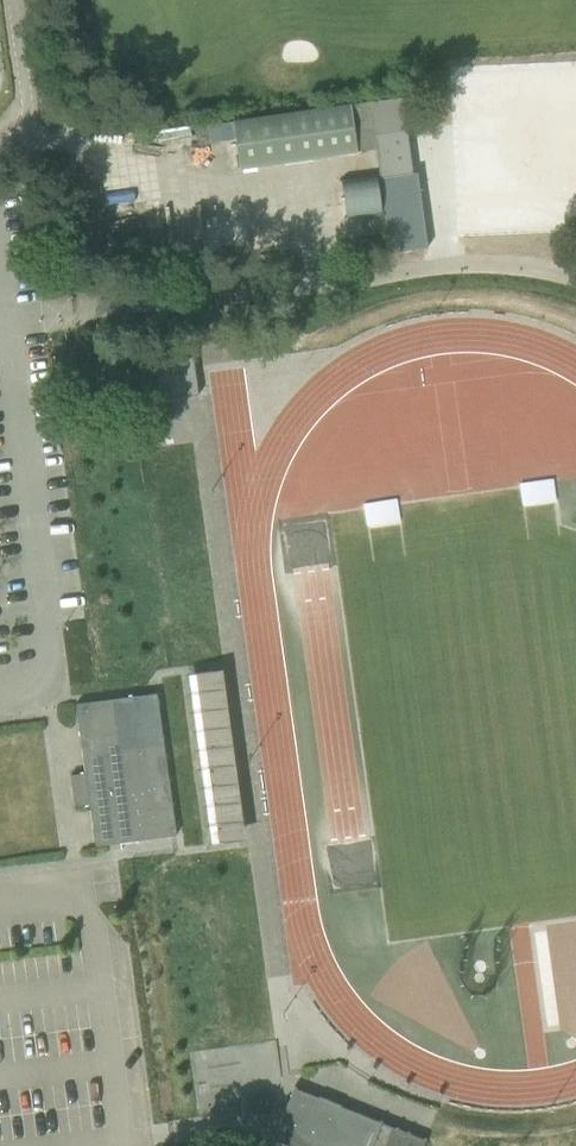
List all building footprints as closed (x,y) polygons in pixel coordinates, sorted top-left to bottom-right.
[(240,168),(376,149),(390,252),(427,247),(417,172),(412,172),(402,97),(233,121),(240,168)] [(444,187),(540,174),(535,133),(439,146),(444,187)] [(342,212),(380,210),(378,176),(340,178),(342,212)] [(192,351),(155,355),(155,356),(161,400),(198,395),(192,351)] [(519,483),(523,505),(557,500),(554,477),(519,483)] [(364,501),(368,525),(401,520),(397,496),(364,501)] [(197,740),(227,735),(215,669),(186,674),(197,740)] [(163,734),(161,721),(157,693),(113,699),(75,704),(81,745),(85,773),(70,775),(74,805),(89,803),(95,846),(153,838),(176,835),(170,791),(163,734)] [(198,758),(211,842),(241,837),(228,753),(198,758)] [(382,1121),(380,1119),(379,1121),(340,1105),(341,1104),(319,1095),(318,1097),(296,1088),(297,1087),(294,1086),(273,1139),(291,1145),(423,1145),(426,1138),(424,1137),(423,1139),(409,1133),(410,1132),(407,1130),(407,1132),(398,1128),(399,1127),(396,1126),(395,1127),(382,1122),(382,1121)] [(268,1094),(261,1091),(254,1094),(251,1101),(254,1109),(261,1112),(268,1108),(271,1101),(268,1094)]
